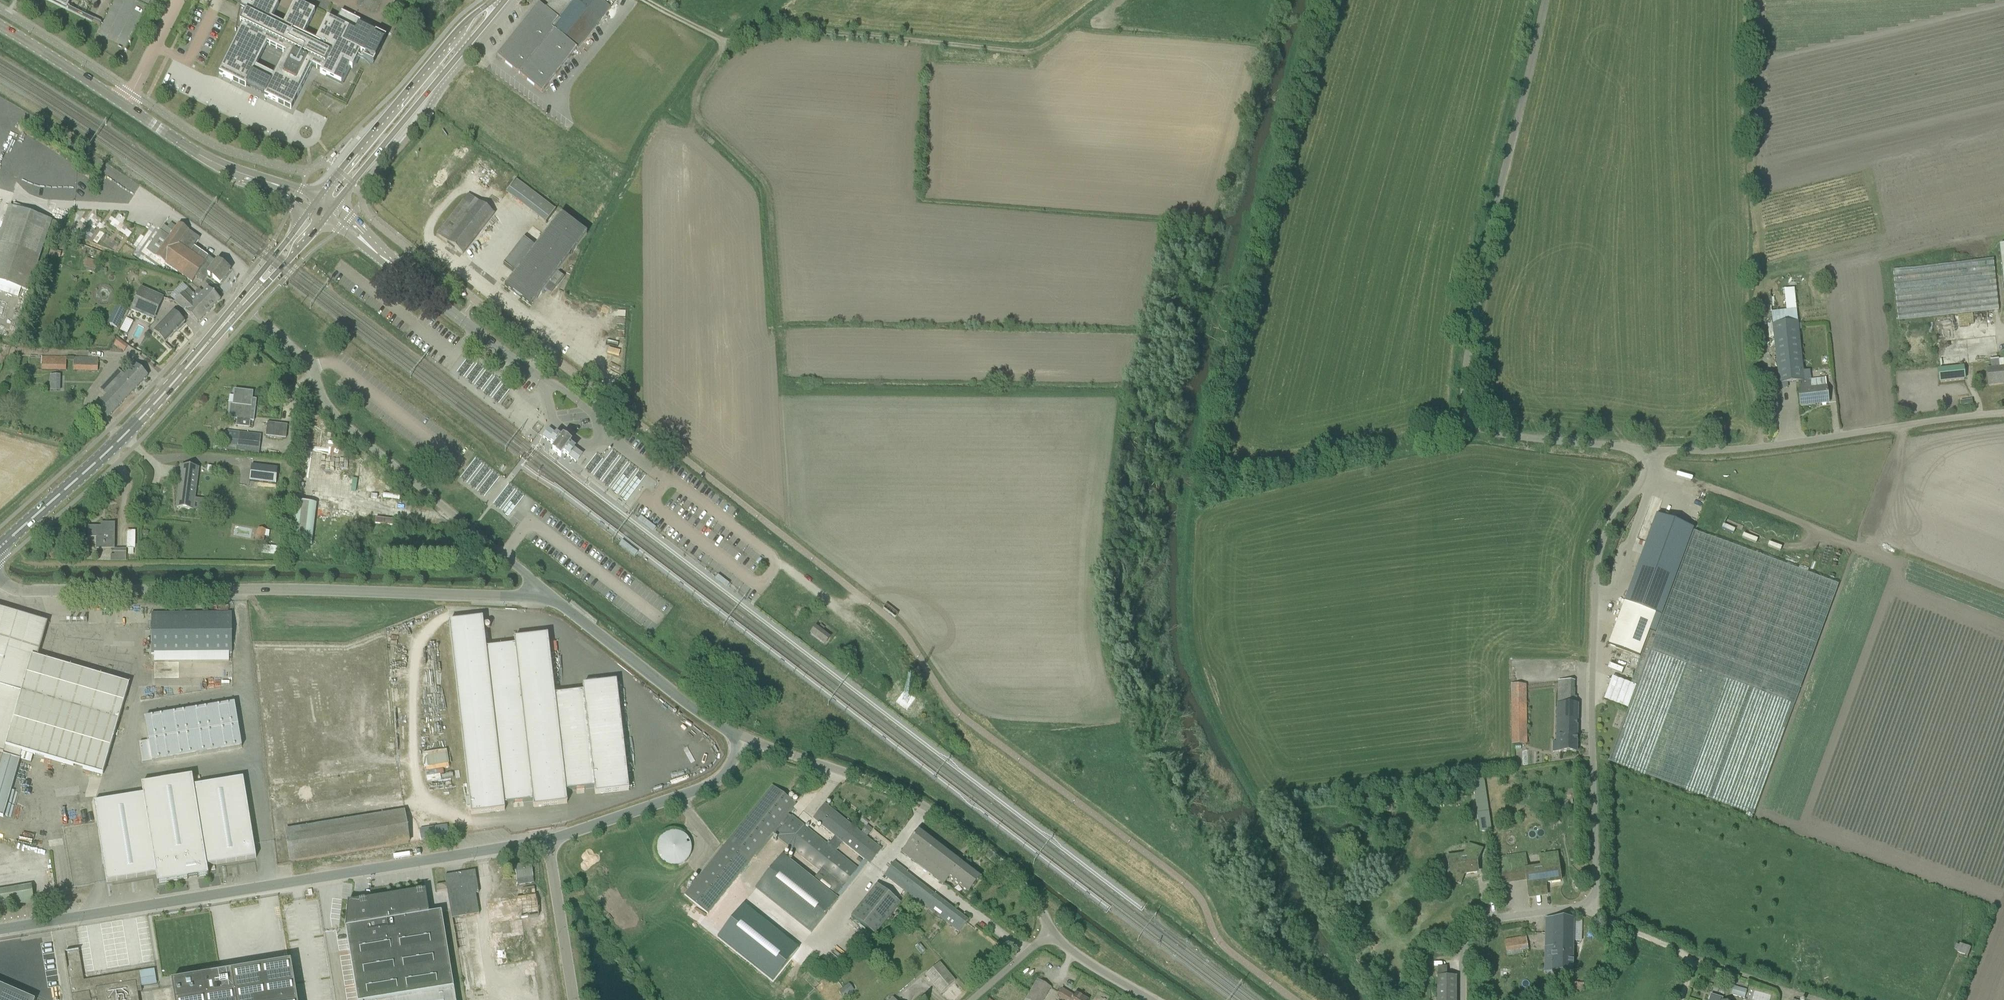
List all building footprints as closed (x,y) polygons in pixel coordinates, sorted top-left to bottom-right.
[(378,54),(386,39),(381,36),(383,32),(373,27),(371,31),(360,25),(361,22),(341,12),(336,23),(327,19),(316,42),(304,36),(315,13),(309,10),(309,8),(302,4),(301,6),(295,3),(283,26),(271,20),(274,14),(279,5),(269,0),(256,0),(253,7),(250,6),(250,5),(241,0),(240,8),(241,8),(241,7),(241,8),(242,8),(242,9),(243,9),(247,11),(245,15),(244,14),(243,14),(242,15),(241,15),(241,16),(240,16),(240,17),(240,18),(240,19),(240,20),(241,21),(240,24),(243,26),(219,74),(246,88),(247,85),(265,95),(265,97),(291,110),(312,67),(321,71),(320,74),(341,84),(349,67),(352,69),(358,58),(358,57),(373,64),(378,54)] [(578,50),(601,21),(576,1),(570,8),(557,0),(553,0),(546,9),(539,4),(529,16),(529,17),(499,54),(497,56),(543,91),(577,49),(578,50)] [(542,223),(554,208),(514,178),(503,192),(542,223)] [(463,255),(469,247),(494,214),(468,195),(437,235),(463,255)] [(0,235),(0,283),(29,293),(48,236),(53,237),(55,232),(62,234),(64,225),(53,221),(10,206),(0,235)] [(587,237),(561,217),(504,290),(531,310),(550,285),(556,290),(564,280),(557,275),(587,237)] [(203,282),(208,275),(220,284),(230,271),(218,261),(216,264),(194,247),(200,239),(179,224),(173,233),(164,226),(146,252),(192,284),(197,278),(203,282)] [(1994,259),(1894,270),(1899,322),(1999,311),(1994,259)] [(86,260),(83,270),(95,274),(99,264),(86,260)] [(141,288),(131,311),(154,321),(164,298),(141,288)] [(188,289),(180,297),(190,307),(192,306),(204,317),(220,300),(208,288),(203,294),(199,290),(194,295),(188,289)] [(1829,403),(1827,387),(1826,379),(1811,380),(1810,371),(1806,371),(1806,374),(1803,374),(1798,322),(1796,310),(1794,289),(1785,290),(1787,311),(1772,312),(1773,325),(1780,388),(1788,387),(1788,383),(1798,382),(1799,390),(1801,406),(1829,403)] [(175,302),(198,324),(204,317),(192,306),(190,307),(180,297),(175,302)] [(108,324),(118,329),(127,310),(117,306),(108,324)] [(154,332),(166,344),(185,323),(173,312),(154,332)] [(133,322),(126,319),(120,331),(127,335),(133,322)] [(113,344),(123,351),(127,345),(118,338),(113,344)] [(67,357),(42,357),(41,371),(67,371),(67,357)] [(75,358),(74,372),(98,372),(99,358),(75,358)] [(1989,386),(2003,384),(2003,368),(2000,368),(1999,359),(1990,360),(1991,368),(1987,369),(1989,386)] [(96,407),(98,409),(108,419),(148,377),(136,365),(125,377),(120,373),(105,389),(109,393),(96,407)] [(1941,383),(1965,380),(1963,367),(1939,369),(1941,383)] [(254,422),(256,406),(256,400),(252,400),(253,393),(235,390),(233,405),(231,405),(230,414),(236,415),(235,420),(254,422)] [(266,436),(286,439),(287,426),(268,423),(266,436)] [(555,448),(552,452),(561,458),(564,454),(576,463),(582,455),(570,446),(571,445),(562,438),(562,439),(550,430),(543,438),(555,448)] [(236,452),(259,455),(261,435),(238,433),(236,452)] [(278,468),(252,466),(250,482),(276,485),(278,468)] [(193,510),(198,469),(182,467),(177,508),(193,510)] [(318,503),(296,501),(291,542),(313,544),(318,503)] [(1656,614),(1662,616),(1693,532),(1693,530),(1657,517),(1656,518),(1625,603),(1656,614)] [(395,521),(376,519),(375,524),(394,527),(395,521)] [(97,538),(96,550),(115,550),(115,524),(106,524),(106,527),(89,527),(89,526),(88,526),(88,538),(97,538)] [(255,540),(265,542),(267,530),(258,528),(255,540)] [(126,549),(127,549),(135,550),(136,532),(127,532),(126,549)] [(1839,585),(1694,532),(1656,634),(1649,632),(1649,631),(1656,614),(1625,603),(1609,646),(1640,657),(1644,647),(1645,647),(1631,685),(1612,678),(1604,701),(1628,710),(1609,763),(1755,817),(1825,623),(1839,585)] [(1875,621),(1878,622),(1885,602),(1875,599),(1871,609),(1878,612),(1875,621)] [(232,654),(232,613),(151,614),(152,654),(232,654)] [(1656,614),(1649,631),(1655,633),(1662,616),(1656,614)] [(567,804),(566,791),(594,788),(595,794),(628,790),(615,682),(582,686),(583,693),(555,696),(548,636),(514,640),(515,646),(485,649),(482,619),(448,623),(471,815),(505,811),(504,805),(533,802),(533,808),(567,804)] [(816,627),(810,634),(825,646),(831,638),(816,627)] [(22,752),(103,776),(129,685),(37,658),(0,648),(0,752),(4,753),(3,756),(2,756),(0,764),(0,817),(3,818),(20,761),(19,761),(22,752)] [(1527,684),(1511,684),(1512,744),(1528,744),(1527,684)] [(1561,743),(1561,752),(1577,753),(1578,705),(1576,705),(1576,697),(1558,697),(1557,743),(1561,743)] [(142,763),(241,747),(234,704),(145,718),(149,742),(139,744),(142,763)] [(1814,718),(1824,721),(1827,712),(1817,709),(1814,718)] [(424,770),(448,768),(446,750),(422,752),(424,770)] [(207,866),(257,858),(244,778),(195,786),(193,776),(142,784),(144,795),(95,803),(107,881),(156,873),(158,883),(209,875),(207,866)] [(1479,831),(1492,830),(1485,776),(1472,778),(1479,831)] [(684,895),(708,914),(751,861),(773,834),(776,836),(791,817),(788,815),(796,805),(771,786),(727,841),(684,895)] [(864,860),(868,863),(870,864),(881,850),(825,804),(813,819),(835,837),(843,843),(864,860)] [(402,811),(280,828),(284,860),(406,843),(402,811)] [(857,869),(835,853),(843,843),(835,837),(827,846),(791,817),(776,836),(841,889),(844,891),(868,863),(864,860),(857,869)] [(867,836),(871,831),(866,827),(862,832),(867,836)] [(692,840),(664,828),(651,857),(679,869),(692,840)] [(930,864),(942,848),(919,830),(902,853),(926,871),(931,864),(930,864)] [(1481,850),(1469,845),(1465,856),(1453,858),(1454,867),(1449,879),(1460,884),(1464,875),(1477,873),(1476,864),(1481,850)] [(948,878),(968,893),(980,877),(942,848),(930,864),(931,864),(926,871),(943,884),(948,878)] [(841,889),(835,897),(782,855),(754,890),(806,932),(810,935),(838,899),(844,891),(841,889)] [(1527,870),(1530,895),(1546,893),(1545,884),(1561,882),(1557,857),(1541,859),(1542,868),(1527,870)] [(908,894),(917,882),(906,873),(907,872),(894,863),(884,875),(908,894)] [(513,871),(517,886),(533,882),(529,867),(513,871)] [(908,894),(932,912),(941,900),(917,882),(908,894)] [(437,892),(447,891),(446,884),(436,886),(437,892)] [(900,904),(876,885),(851,917),(875,935),(900,904)] [(0,890),(0,906),(32,902),(30,886),(0,890)] [(533,887),(522,888),(523,896),(534,895),(533,887)] [(429,915),(425,891),(371,900),(352,903),(348,903),(345,929),(346,929),(357,999),(455,999),(441,913),(429,915)] [(534,897),(486,901),(488,922),(536,918),(534,897)] [(773,982),(793,957),(798,950),(742,905),(724,927),(717,937),(773,982)] [(945,922),(959,932),(968,921),(955,910),(945,922)] [(1574,934),(1574,919),(1546,919),(1545,948),(1551,948),(1551,974),(1573,974),(1574,942),(1574,934)] [(1582,942),(1582,934),(1574,934),(1574,942),(1582,942)] [(1521,939),(1505,941),(1508,957),(1523,954),(1521,939)] [(1968,949),(1961,946),(1959,945),(1959,947),(1956,946),(1954,951),(1957,952),(1956,954),(1958,954),(1965,957),(1968,950),(1968,949)] [(79,952),(65,954),(68,972),(70,972),(71,978),(69,978),(73,999),(96,999),(98,999),(138,999),(136,988),(141,987),(139,972),(131,974),(130,971),(130,972),(130,974),(84,981),(79,952)] [(291,962),(171,982),(174,999),(297,999),(291,962)] [(941,994),(955,981),(940,963),(925,975),(941,994)] [(1457,977),(1438,977),(1437,999),(1457,999),(1457,977)] [(1051,988),(1037,980),(1025,999),(1044,999),(1051,988)] [(839,992),(844,999),(854,991),(848,984),(839,992)] [(0,986),(0,999),(32,999),(0,986)] [(1746,997),(1747,988),(1733,987),(1732,996),(1746,997)] [(1075,994),(1072,999),(1069,997),(1070,995),(1061,990),(1055,999),(1085,999),(1075,994)]
